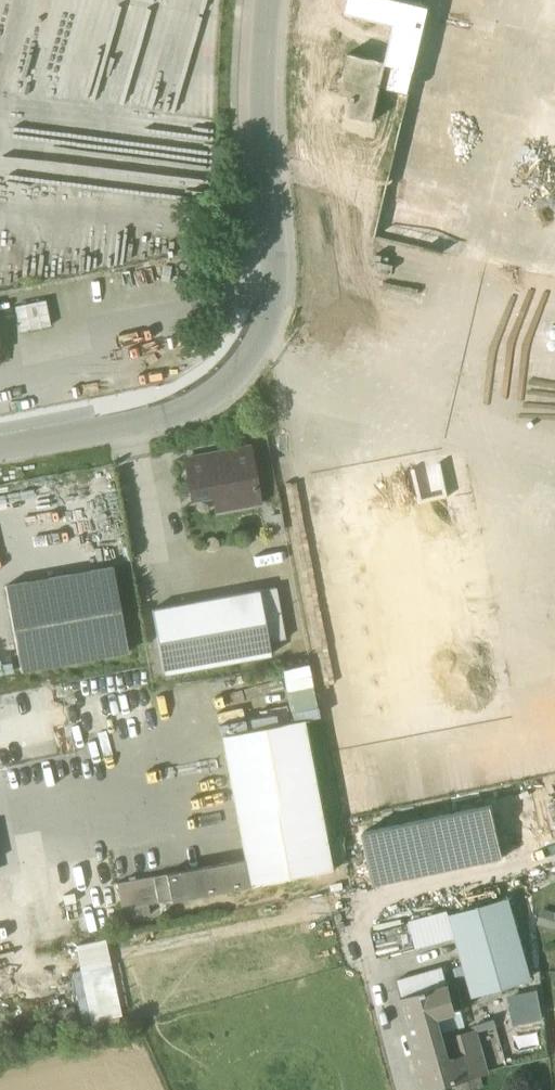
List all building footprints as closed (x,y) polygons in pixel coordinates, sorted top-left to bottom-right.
[(45,300),(14,306),(19,332),(50,326),(45,300)] [(249,448),(185,460),(192,499),(214,495),(231,492),(234,508),(259,503),(249,448)] [(457,449),(299,474),(338,713),(495,688),(457,449)] [(217,511),(234,508),(231,492),(214,495),(217,511)] [(5,586),(21,672),(128,653),(112,567),(5,586)] [(276,588),(259,591),(268,643),(285,640),(276,588)] [(271,656),(268,643),(259,591),(152,610),(163,675),(271,656)] [(309,664),(283,668),(290,710),(316,705),(309,664)] [(265,714),(290,710),(283,668),(258,672),(265,714)] [(237,719),(265,714),(258,672),(230,677),(237,719)] [(221,736),(244,860),(249,886),(335,870),(307,720),(221,736)] [(542,790),(532,792),(541,845),(551,844),(542,790)] [(532,792),(505,796),(513,850),(541,845),(532,792)] [(513,850),(505,796),(498,797),(507,851),(513,850)] [(363,834),(374,886),(503,858),(492,806),(363,834)] [(158,903),(249,886),(244,860),(153,877),(158,903)] [(158,903),(153,877),(116,884),(121,909),(158,903)] [(454,917),(476,993),(528,978),(506,902),(454,917)] [(542,908),(537,925),(554,931),(554,912),(542,908)] [(448,914),(409,924),(415,948),(454,938),(448,914)] [(372,933),(378,958),(416,948),(415,948),(409,924),(372,933)] [(120,1017),(105,940),(75,946),(90,1023),(120,1017)] [(396,980),(402,1001),(449,988),(443,966),(396,980)] [(449,988),(455,1012),(465,1009),(458,985),(449,988)] [(424,1089),(426,1089),(454,1082),(470,1078),(470,1077),(480,1074),(486,1072),(475,1033),(455,1038),(461,1059),(448,1062),(441,1034),(436,1017),(455,1012),(449,988),(402,1001),(422,1070),(418,1071),(424,1089)] [(537,990),(507,996),(513,1025),(543,1019),(537,990)] [(436,1017),(441,1034),(460,1028),(455,1012),(436,1017)] [(456,1089),(472,1089),(483,1088),(480,1074),(470,1077),(470,1078),(454,1082),(456,1089)]
